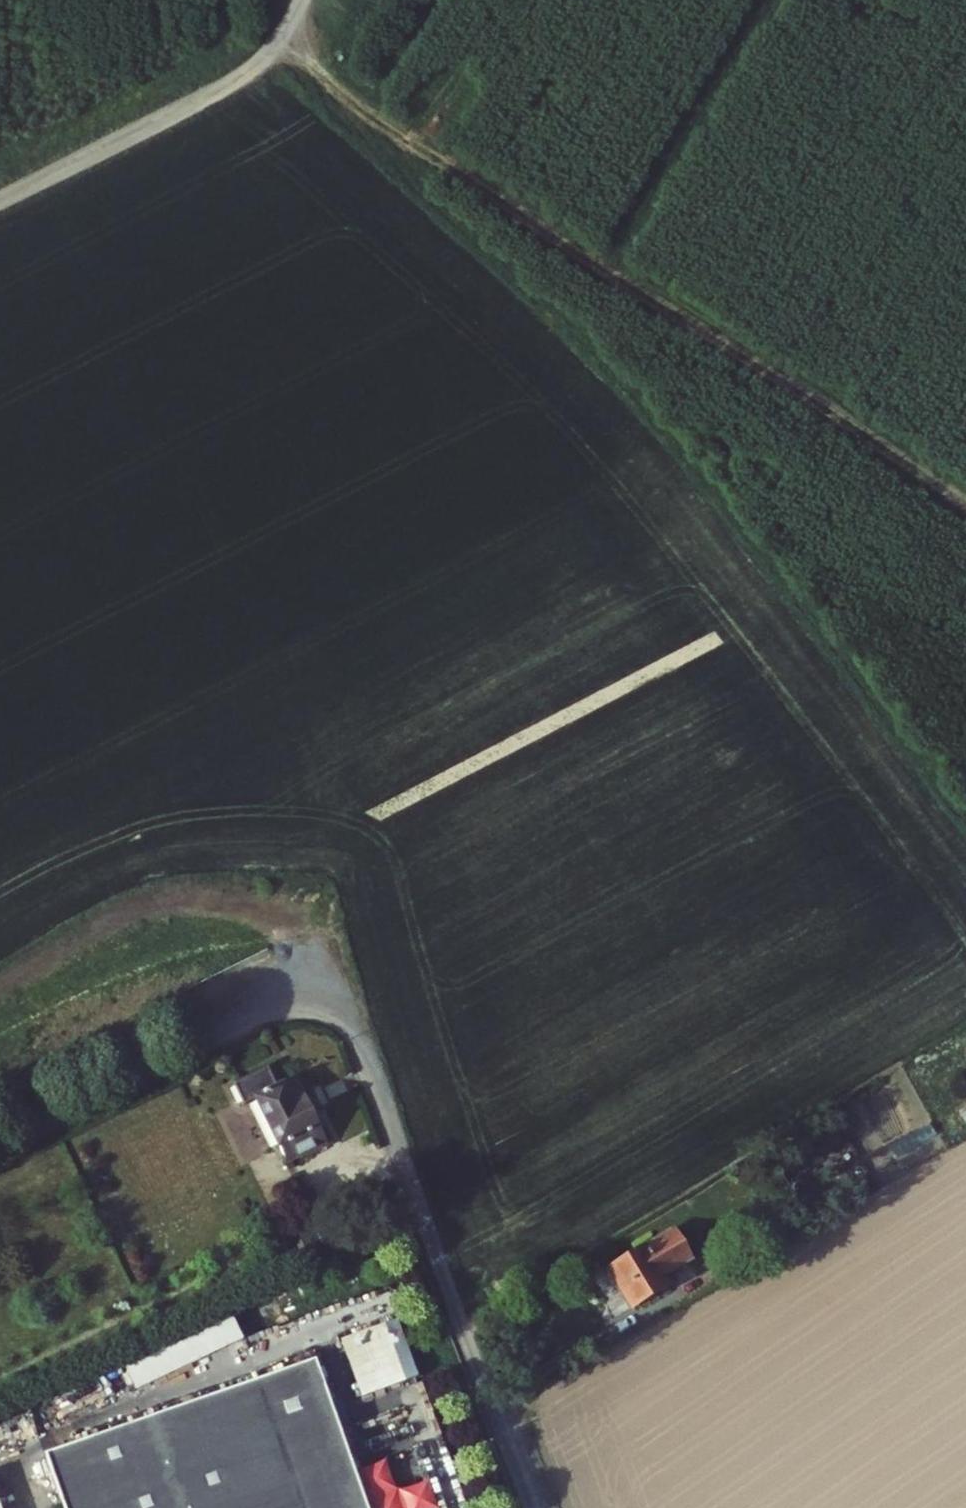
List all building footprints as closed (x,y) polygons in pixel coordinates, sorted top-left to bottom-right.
[(273,1088),(262,1068),(227,1086),(238,1108),(245,1104),(279,1166),(323,1144),(289,1080),(273,1088)] [(684,1263),(670,1238),(608,1274),(628,1310),(666,1289),(660,1277),(684,1263)] [(312,1374),(256,1395),(297,1507),(361,1507),(312,1374)] [(92,1454),(112,1507),(297,1507),(256,1395),(92,1454)] [(92,1454),(46,1471),(59,1507),(112,1507),(92,1454)]
